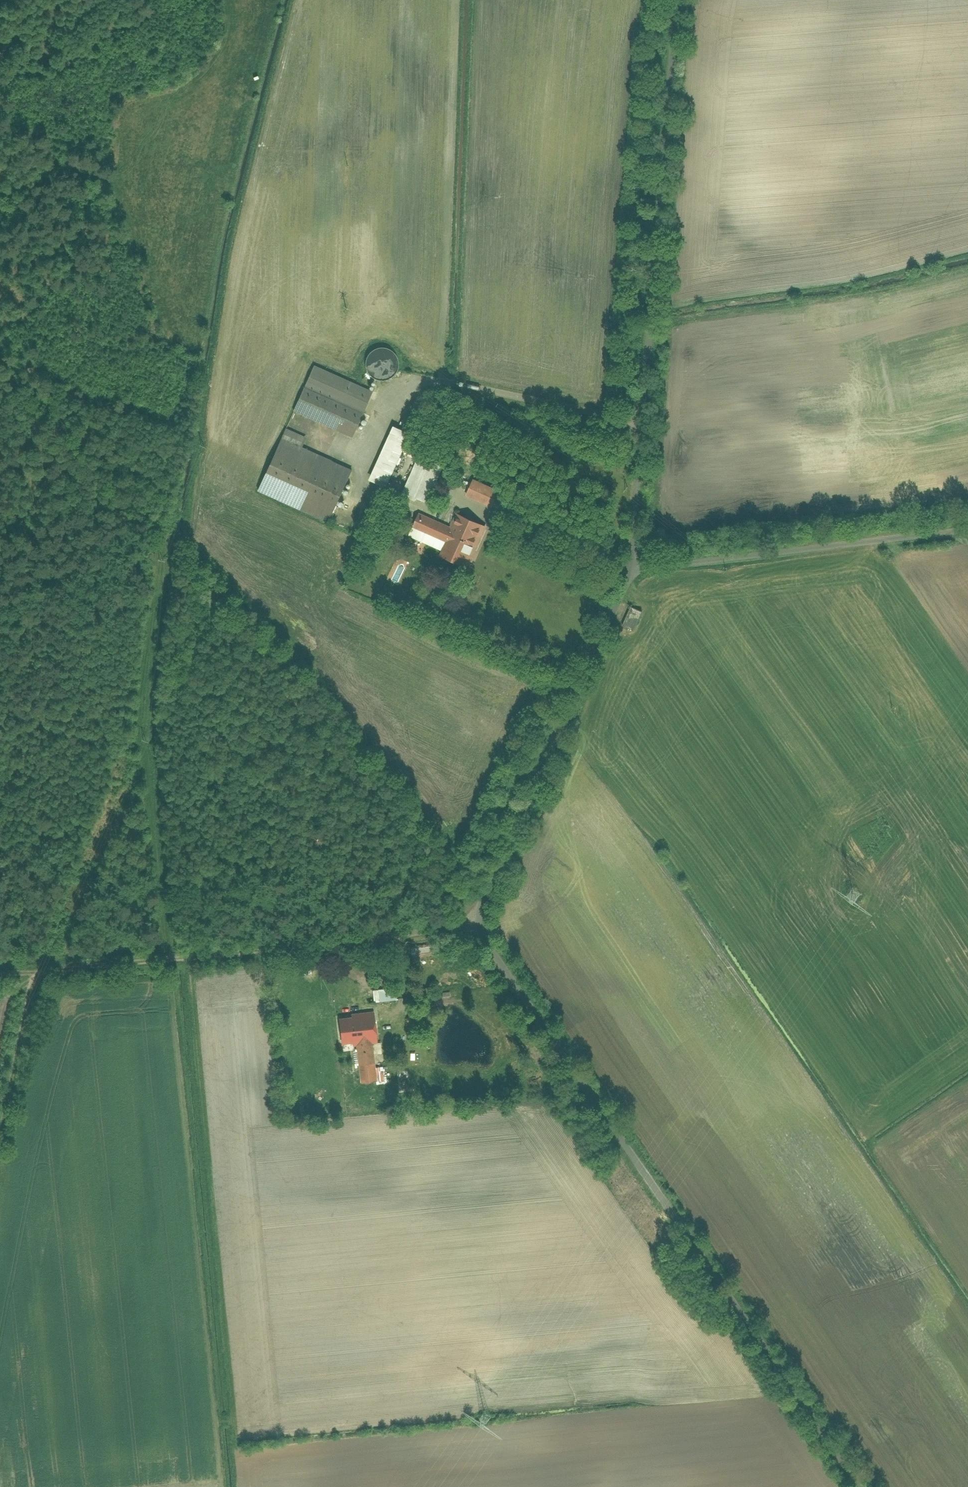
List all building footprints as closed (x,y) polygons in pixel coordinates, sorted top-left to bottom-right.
[(367,360),(366,367),(371,380),(379,385),(392,385),(401,377),(404,368),(401,357),(394,351),(380,349),(371,353),(367,360)] [(317,367),(297,414),(355,438),(375,390),(317,367)] [(396,429),(374,480),(392,488),(411,444),(414,437),(396,429)] [(288,432),(261,492),(333,525),(356,474),(303,450),(307,441),(288,432)] [(420,461),(404,495),(427,506),(444,472),(420,461)] [(477,480),(469,497),(495,510),(504,494),(477,480)] [(460,518),(455,528),(421,513),(415,529),(449,543),(443,557),(470,569),(487,529),(460,518)] [(399,563),(393,579),(399,581),(406,565),(399,563)] [(637,630),(645,611),(633,605),(624,624),(637,630)] [(382,991),(382,1002),(399,1001),(398,990),(382,991)] [(375,1077),(373,1042),(376,1042),(374,1007),(354,1009),(355,1019),(343,1020),(344,1044),(357,1043),(360,1078),(375,1077)]
